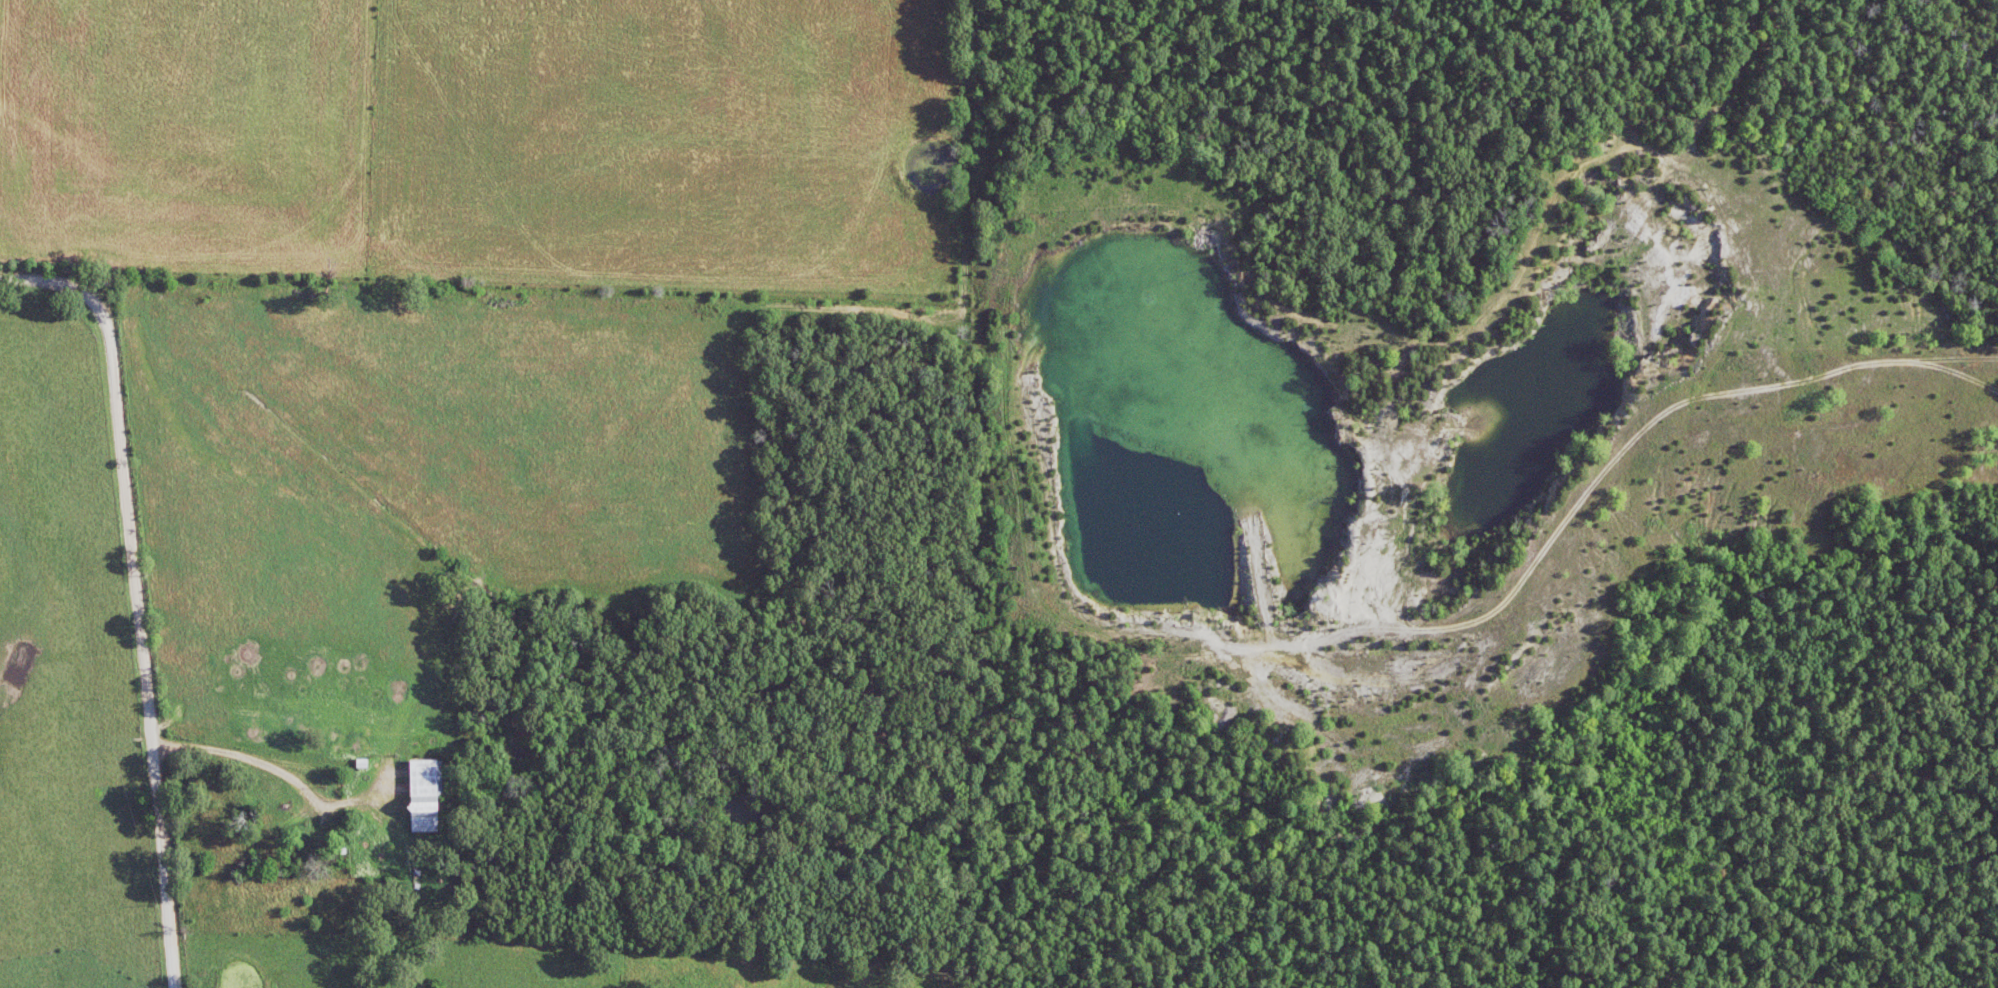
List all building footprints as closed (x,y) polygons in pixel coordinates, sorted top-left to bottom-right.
[(409,764),(410,836),(440,836),(439,764),(409,764)]
